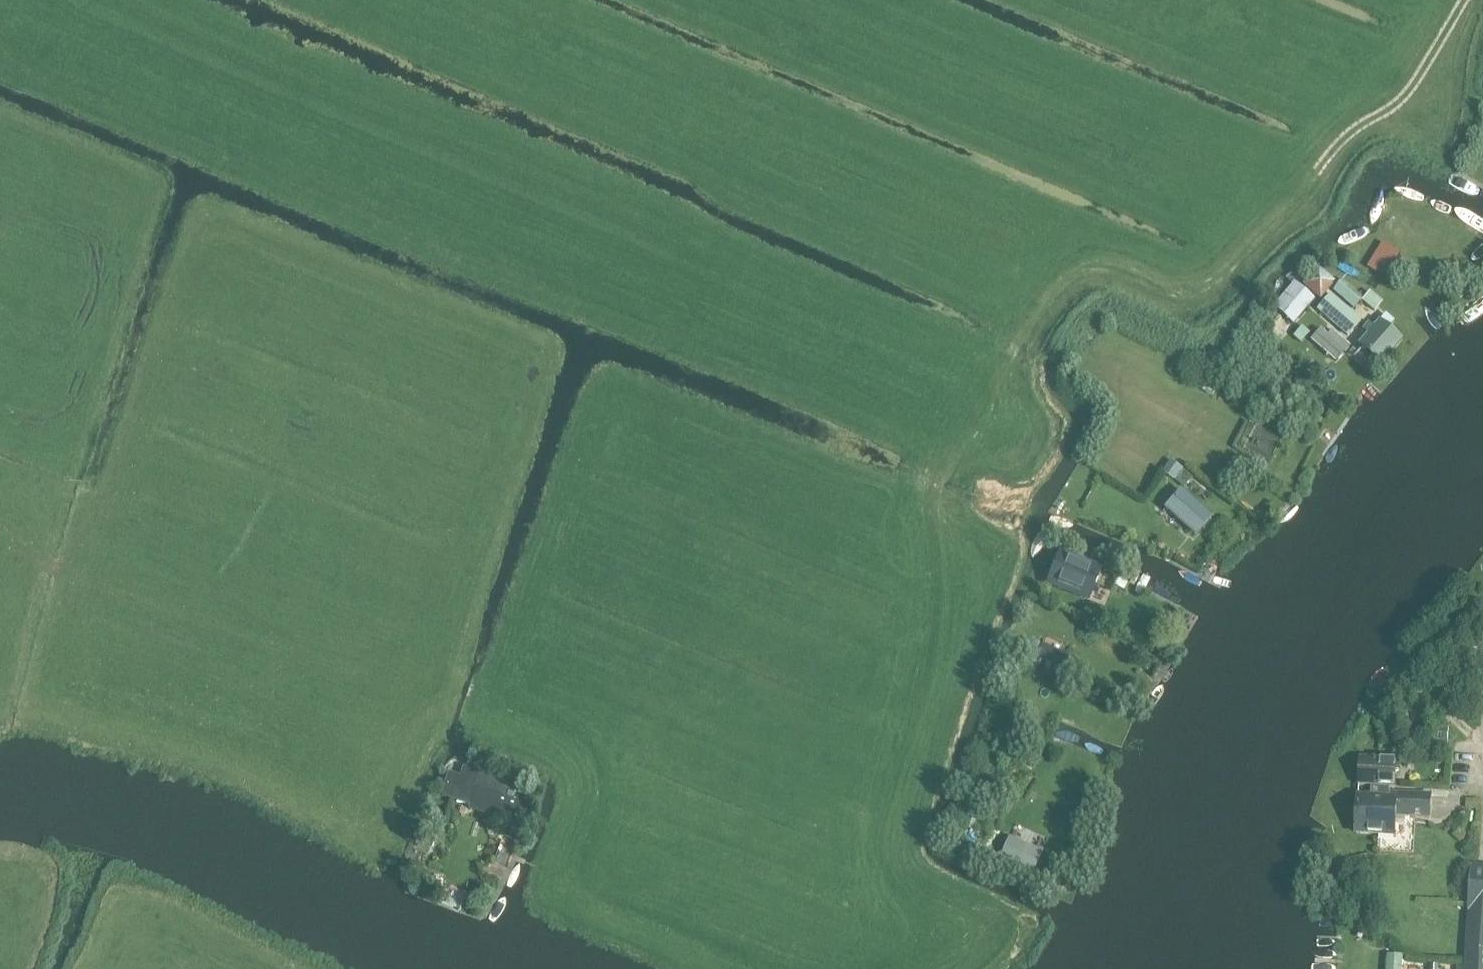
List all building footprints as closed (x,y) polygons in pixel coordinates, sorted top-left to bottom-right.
[(1382,241),(1367,266),(1386,276),(1400,252),(1382,241)] [(1318,267),(1302,284),(1320,299),(1335,282),(1318,267)] [(1332,291),(1353,309),(1362,299),(1341,280),(1332,291)] [(1294,282),(1272,307),(1292,324),(1314,300),(1294,282)] [(1361,301),(1374,312),(1383,301),(1370,290),(1361,301)] [(1331,293),(1316,310),(1346,336),(1361,319),(1331,293)] [(1366,333),(1357,343),(1380,364),(1402,339),(1389,327),(1394,320),(1386,313),(1380,320),(1378,318),(1373,325),(1369,321),(1362,330),(1366,333)] [(1302,326),(1293,336),(1301,343),(1310,333),(1302,326)] [(1327,334),(1320,328),(1310,339),(1335,361),(1350,346),(1332,329),(1327,334)] [(1175,478),(1182,468),(1171,460),(1164,470),(1175,478)] [(1169,500),(1184,513),(1179,518),(1196,532),(1210,516),(1179,488),(1169,500)] [(1059,553),(1047,583),(1089,599),(1101,570),(1059,553)] [(1028,639),(1021,657),(1042,665),(1042,667),(1050,670),(1052,664),(1063,669),(1068,657),(1028,639)] [(1358,795),(1356,834),(1395,837),(1396,822),(1405,823),(1406,817),(1424,818),(1430,818),(1431,818),(1433,795),(1432,795),(1417,794),(1396,793),(1396,797),(1388,797),(1389,784),(1397,784),(1398,759),(1360,757),(1359,782),(1359,786),(1371,787),(1371,795),(1358,794),(1358,795)] [(459,776),(447,772),(439,797),(470,806),(468,810),(491,817),(493,813),(506,818),(500,836),(515,841),(520,825),(531,799),(501,790),(503,782),(482,775),(482,772),(463,765),(459,776)] [(1004,847),(999,859),(1032,873),(1042,850),(1009,836),(1004,847)] [(971,845),(967,858),(978,862),(981,851),(979,850),(980,848),(971,845)] [(1472,868),(1466,941),(1465,968),(1482,968),(1482,869),(1472,868)] [(1387,968),(1403,968),(1404,956),(1388,955),(1387,968)]
